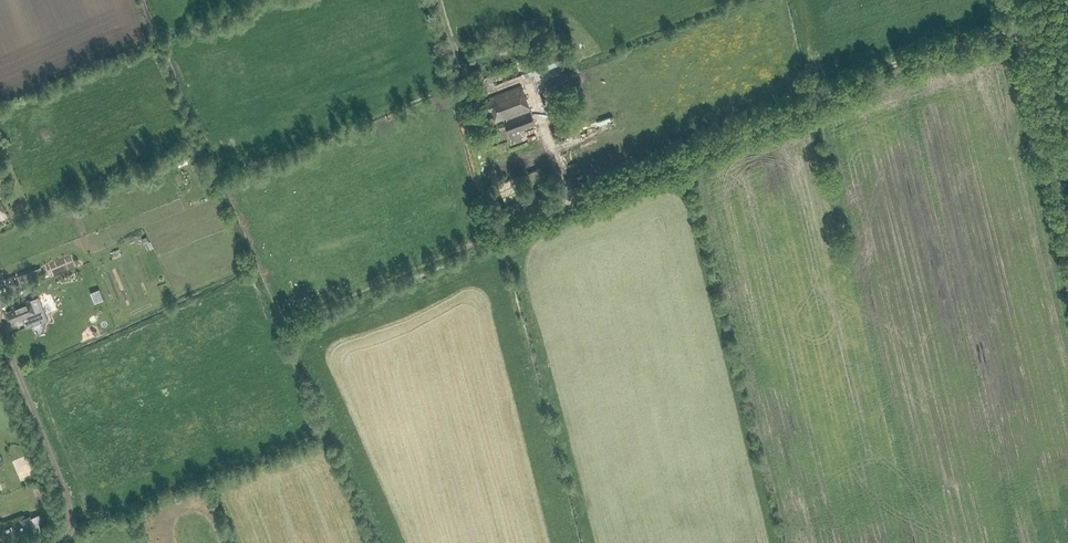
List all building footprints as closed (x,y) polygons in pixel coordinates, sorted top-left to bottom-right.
[(506,119),(530,110),(522,86),(490,97),(491,100),(483,103),(486,113),(492,111),(495,121),(502,118),(506,117),(506,119)] [(522,140),(519,132),(536,125),(530,110),(506,119),(506,117),(502,118),(512,144),(522,140)] [(582,138),(590,135),(586,126),(578,130),(582,138)] [(541,168),(528,173),(533,183),(545,178),(541,168)] [(8,216),(0,200),(0,220),(8,216)] [(7,311),(12,323),(19,320),(20,322),(29,318),(28,317),(36,314),(31,299),(11,307),(12,309),(7,311)] [(28,524),(31,523),(34,534),(46,530),(40,513),(26,518),(28,524)]
